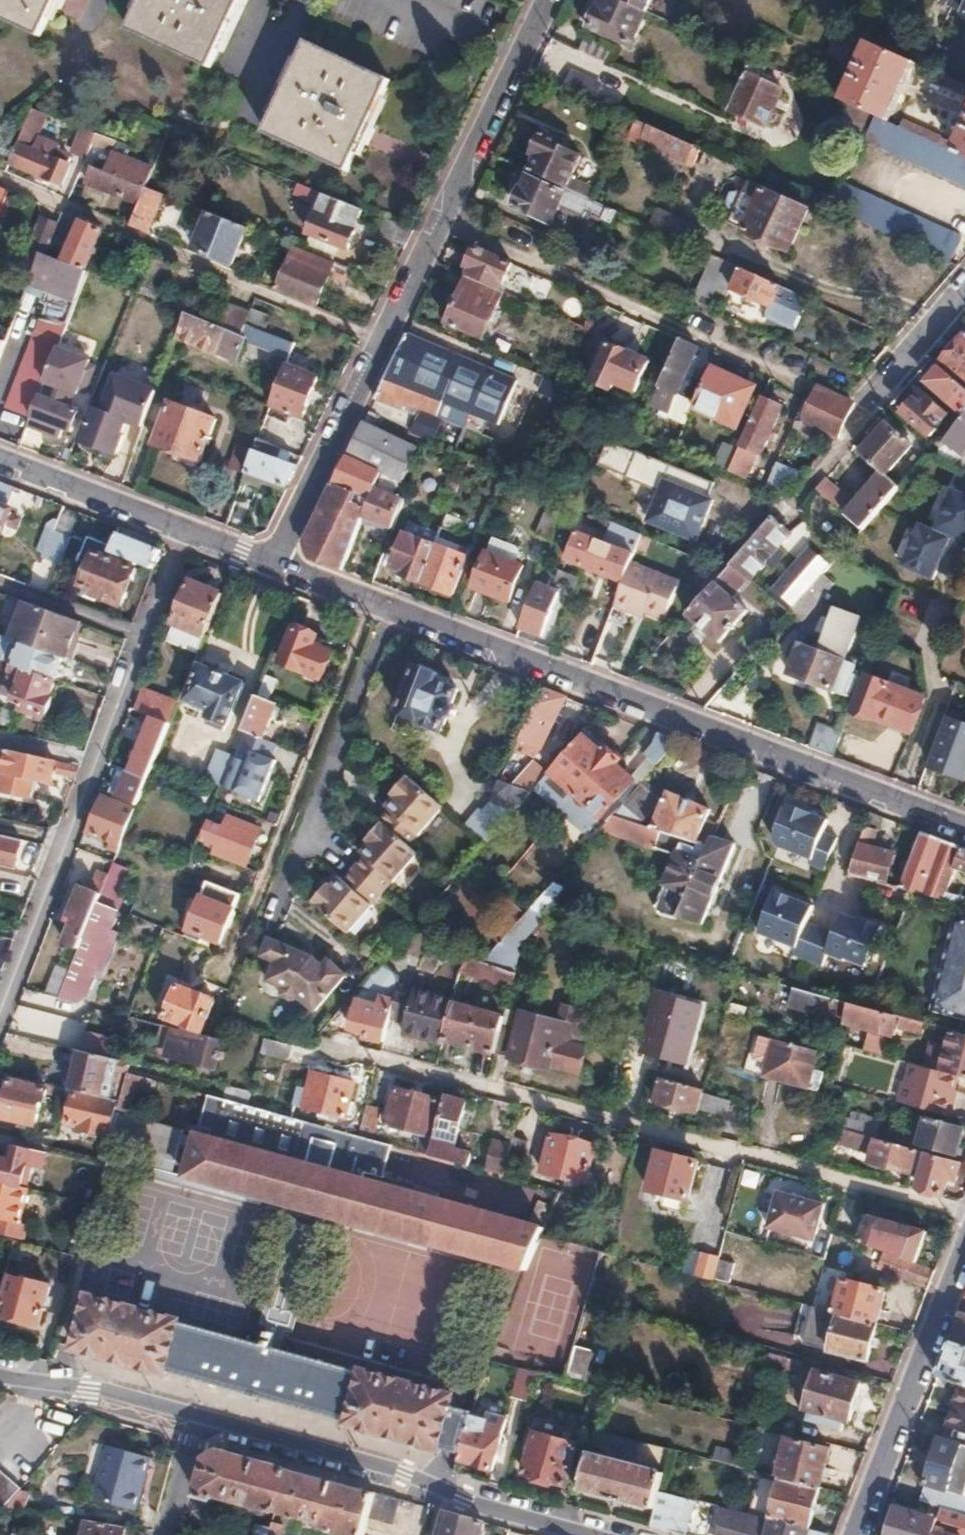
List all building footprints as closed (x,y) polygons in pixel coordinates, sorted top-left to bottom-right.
[(37,39),(56,0),(0,0),(0,21),(37,39)] [(128,29),(211,68),(243,0),(142,0),(128,29)] [(589,28),(630,47),(646,12),(619,0),(602,0),(589,28)] [(646,12),(652,0),(619,0),(646,12)] [(947,8),(964,16),(964,0),(951,0),(947,8)] [(886,123),(913,63),(866,42),(848,34),(836,61),(821,93),(842,102),(868,114),(874,117),(886,123)] [(587,37),(580,51),(603,62),(610,48),(587,37)] [(307,41),(262,131),(347,172),(391,81),(307,41)] [(934,59),(929,70),(953,81),(962,61),(947,54),(943,62),(934,59)] [(751,61),(745,73),(762,81),(768,68),(751,61)] [(953,81),(929,70),(927,70),(923,80),(960,96),(961,94),(964,96),(964,87),(953,81)] [(571,71),(563,86),(592,100),(599,84),(571,71)] [(745,73),(728,111),(766,127),(783,90),(762,81),(745,73)] [(842,102),(835,119),(861,131),(868,114),(842,102)] [(862,143),(964,189),(964,159),(901,129),(886,123),(874,117),(862,143)] [(635,119),(631,129),(643,135),(639,143),(685,164),(693,146),(635,119)] [(901,129),(964,159),(964,131),(958,148),(940,140),(941,137),(904,121),(901,129)] [(84,129),(76,148),(88,153),(96,134),(84,129)] [(23,130),(10,163),(61,184),(69,165),(68,165),(70,160),(68,156),(59,152),(56,159),(33,150),(38,136),(23,130)] [(537,156),(530,172),(561,186),(594,201),(598,192),(571,179),(581,158),(561,149),(565,142),(543,132),(533,154),(537,156)] [(88,153),(87,156),(96,160),(106,150),(115,154),(107,173),(94,167),(88,183),(141,204),(146,189),(154,170),(127,159),(131,147),(96,134),(88,153)] [(656,211),(649,226),(710,254),(720,258),(728,240),(723,238),(729,224),(788,250),(806,209),(761,188),(757,197),(734,186),(742,168),(698,148),(667,216),(656,211)] [(742,168),(734,186),(757,197),(761,188),(765,178),(742,168)] [(528,177),(514,207),(553,225),(560,209),(586,221),(589,215),(610,224),(616,211),(601,204),(594,201),(561,186),(559,191),(528,177)] [(843,184),(832,208),(949,262),(960,237),(843,184)] [(299,185),(295,195),(312,202),(313,198),(323,202),(318,215),(310,218),(306,229),(309,234),(349,250),(357,231),(354,230),(362,210),(299,185)] [(141,204),(131,228),(148,235),(164,196),(146,189),(141,204)] [(199,209),(195,219),(205,223),(195,249),(233,264),(247,228),(199,209)] [(58,224),(46,257),(85,273),(102,231),(62,215),(58,224)] [(44,218),(26,261),(36,265),(40,254),(46,257),(58,224),(44,218)] [(296,247),(278,291),(315,306),(334,262),(296,247)] [(475,247),(466,268),(471,270),(468,277),(499,291),(511,263),(475,247)] [(36,265),(28,286),(49,294),(75,304),(87,273),(85,273),(46,257),(40,254),(36,265)] [(154,254),(139,295),(156,301),(171,261),(154,254)] [(710,254),(705,266),(709,268),(734,279),(740,267),(720,258),(710,254)] [(795,332),(809,301),(810,299),(740,267),(734,279),(732,285),(730,289),(771,307),(766,319),(795,332)] [(709,268),(698,292),(723,303),(730,289),(734,279),(709,268)] [(468,277),(448,323),(482,339),(504,293),(499,291),(468,277)] [(49,294),(39,321),(40,322),(66,328),(75,304),(49,294)] [(581,301),(576,313),(597,323),(602,311),(581,301)] [(229,305),(220,327),(241,336),(245,324),(249,314),(229,305)] [(186,313),(176,340),(217,356),(218,354),(237,362),(246,339),(251,341),(250,343),(277,354),(272,366),(284,370),(286,365),(290,352),(294,342),(245,324),(241,336),(220,327),(186,313)] [(40,322),(7,408),(32,418),(58,351),(66,328),(40,322)] [(7,340),(12,328),(0,323),(0,338),(7,340)] [(406,334),(374,399),(399,410),(402,403),(435,417),(439,407),(444,409),(446,404),(496,426),(516,382),(406,334)] [(943,362),(964,380),(964,337),(943,362)] [(680,340),(651,403),(669,411),(679,388),(698,348),(680,340)] [(609,345),(592,383),(611,392),(615,385),(635,393),(648,363),(626,352),(627,349),(614,342),(612,346),(609,345)] [(32,418),(29,427),(60,439),(63,430),(70,433),(77,412),(68,409),(73,394),(77,396),(89,362),(58,351),(32,418)] [(284,370),(271,406),(303,417),(318,378),(286,365),(284,370)] [(928,384),(954,407),(948,414),(950,416),(961,425),(964,419),(964,388),(942,367),(928,384)] [(698,397),(693,408),(737,428),(754,388),(711,368),(698,397)] [(81,443),(116,456),(124,437),(121,436),(126,423),(143,429),(157,393),(117,377),(103,413),(94,410),(81,443)] [(543,379),(537,395),(563,407),(565,403),(570,391),(543,379)] [(679,388),(669,411),(688,419),(693,408),(698,397),(679,388)] [(805,400),(793,428),(816,437),(819,429),(837,438),(853,403),(818,388),(811,403),(805,400)] [(918,398),(903,415),(930,439),(950,416),(948,414),(920,389),(915,395),(918,398)] [(570,391),(565,403),(576,408),(582,396),(570,391)] [(743,444),(742,446),(755,452),(763,455),(784,409),(763,399),(743,444)] [(173,404),(157,447),(201,463),(216,421),(173,404)] [(387,415),(381,430),(399,439),(406,423),(387,415)] [(930,439),(926,444),(938,455),(961,425),(950,416),(930,439)] [(935,459),(964,472),(964,419),(961,425),(938,455),(935,459)] [(363,422),(324,503),(344,510),(342,516),(361,523),(363,518),(380,477),(386,480),(388,474),(403,481),(417,447),(399,439),(381,430),(363,422)] [(888,425),(861,455),(883,474),(887,477),(913,448),(888,425)] [(241,433),(228,466),(246,473),(258,440),(241,433)] [(730,438),(721,460),(733,465),(742,446),(743,444),(730,438)] [(258,440),(246,473),(288,488),(299,466),(272,456),(275,447),(258,440)] [(614,440),(604,465),(632,477),(631,478),(665,492),(652,522),(700,542),(718,502),(713,500),(719,484),(643,452),(614,440)] [(733,465),(730,473),(743,478),(755,452),(742,446),(733,465)] [(777,463),(766,488),(784,495),(793,492),(800,473),(777,463)] [(883,474),(847,516),(864,531),(901,489),(887,477),(883,474)] [(380,477),(363,518),(393,530),(401,510),(405,498),(382,488),(386,480),(380,477)] [(449,479),(444,493),(454,497),(460,483),(449,479)] [(405,498),(401,510),(412,514),(423,487),(411,482),(410,485),(405,498)] [(824,482),(817,490),(836,506),(842,499),(824,482)] [(908,524),(893,561),(939,579),(943,570),(961,577),(964,565),(964,493),(941,483),(923,530),(908,524)] [(324,503),(304,544),(310,557),(343,570),(361,523),(342,516),(344,510),(324,503)] [(753,541),(733,563),(750,578),(790,613),(805,596),(819,581),(829,569),(864,531),(847,516),(838,508),(821,526),(835,540),(784,597),(757,573),(766,562),(768,565),(777,554),(775,552),(791,533),(773,518),(753,541)] [(3,524),(6,525),(11,514),(0,510),(0,523),(3,524)] [(546,510),(536,536),(551,542),(561,516),(546,510)] [(447,516),(442,530),(455,535),(461,522),(447,516)] [(577,532),(566,560),(623,583),(631,562),(642,535),(600,517),(596,527),(629,541),(625,551),(577,532)] [(46,528),(38,550),(43,552),(42,556),(61,563),(71,537),(56,532),(46,528)] [(739,529),(708,563),(726,571),(733,563),(753,541),(739,529)] [(111,547),(109,552),(136,563),(153,570),(160,551),(117,534),(111,547)] [(406,535),(394,568),(405,572),(404,577),(421,584),(435,546),(406,535)] [(87,539),(86,543),(109,552),(111,547),(87,539)] [(492,539),(474,588),(510,601),(523,567),(516,564),(519,555),(515,547),(492,539)] [(435,546),(421,584),(452,595),(466,557),(465,556),(466,551),(461,549),(459,554),(442,547),(444,542),(438,540),(435,546)] [(86,543),(76,570),(88,574),(83,587),(95,591),(94,595),(123,606),(137,569),(134,568),(136,563),(109,552),(86,543)] [(701,560),(695,575),(715,584),(716,582),(726,571),(708,563),(701,560)] [(623,583),(614,605),(637,615),(640,608),(649,612),(667,619),(681,582),(631,562),(623,583)] [(726,571),(716,582),(733,597),(750,578),(733,563),(726,571)] [(819,581),(805,596),(816,606),(830,590),(819,581)] [(715,584),(687,615),(720,643),(748,611),(733,597),(716,582),(715,584)] [(190,583),(169,637),(200,650),(222,595),(190,583)] [(537,583),(520,627),(542,636),(559,592),(537,583)] [(790,613),(789,614),(801,624),(816,606),(805,596),(790,613)] [(23,602),(10,639),(21,643),(62,658),(67,659),(80,623),(23,602)] [(800,644),(788,674),(834,692),(834,691),(850,697),(857,681),(852,679),(856,667),(844,662),(845,660),(840,658),(855,615),(831,605),(816,646),(823,648),(822,652),(800,644)] [(640,608),(637,615),(646,618),(649,612),(640,608)] [(295,629),(281,665),(321,680),(331,654),(313,647),(317,637),(295,629)] [(18,650),(21,643),(10,639),(0,636),(0,644),(18,650)] [(169,637),(162,654),(193,667),(200,650),(169,637)] [(18,650),(13,665),(54,680),(62,658),(21,643),(18,650)] [(3,692),(6,684),(19,688),(14,701),(24,704),(22,710),(45,718),(52,697),(50,696),(56,680),(54,680),(13,665),(0,661),(0,691),(3,692)] [(199,667),(186,701),(209,710),(207,717),(209,718),(206,725),(222,731),(225,725),(227,725),(243,685),(199,667)] [(415,668),(398,712),(400,712),(399,716),(442,732),(446,721),(451,719),(455,709),(452,705),(457,691),(435,683),(437,677),(415,668)] [(871,684),(860,713),(916,734),(927,706),(871,684)] [(543,691),(516,748),(537,758),(565,699),(543,691)] [(145,692),(136,712),(153,718),(170,724),(178,705),(145,692)] [(256,697),(242,731),(268,742),(275,726),(271,724),(278,705),(256,697)] [(153,718),(132,774),(147,780),(170,724),(153,718)] [(932,766),(950,773),(964,732),(964,724),(950,718),(932,766)] [(818,721),(809,746),(834,756),(843,730),(818,721)] [(950,773),(964,778),(964,732),(950,773)] [(652,747),(644,755),(656,766),(678,741),(657,734),(652,747)] [(582,736),(549,774),(575,796),(602,768),(612,772),(617,767),(619,764),(606,753),(604,755),(582,736)] [(219,786),(212,803),(239,813),(265,749),(239,739),(231,757),(219,786)] [(1,756),(0,758),(0,775),(2,775),(0,785),(0,790),(29,796),(34,777),(50,781),(55,765),(62,767),(60,775),(76,778),(80,767),(0,749),(0,756),(1,756)] [(216,752),(204,781),(219,786),(231,757),(216,752)] [(535,759),(519,780),(533,792),(549,771),(535,759)] [(602,768),(575,796),(606,823),(614,814),(638,786),(617,767),(612,772),(602,768)] [(128,773),(118,798),(137,806),(147,780),(132,774),(128,773)] [(387,812),(378,821),(380,822),(407,846),(441,807),(405,775),(389,794),(392,797),(383,808),(387,812)] [(499,783),(492,802),(516,811),(531,794),(499,783)] [(638,786),(614,814),(641,824),(661,802),(641,783),(638,786)] [(669,794),(654,829),(696,843),(707,820),(711,811),(669,794)] [(103,797),(89,835),(115,845),(113,851),(118,853),(123,840),(135,810),(103,797)] [(772,845),(828,868),(846,824),(790,801),(772,845)] [(476,811),(463,827),(485,846),(499,831),(476,811)] [(868,813),(863,827),(875,832),(882,818),(868,813)] [(606,823),(599,831),(676,857),(654,906),(657,914),(701,926),(734,846),(712,838),(708,848),(696,843),(654,829),(641,824),(614,814),(606,823)] [(209,825),(202,841),(217,847),(213,857),(244,869),(259,831),(228,819),(224,830),(209,825)] [(707,820),(696,843),(708,848),(712,838),(718,825),(707,820)] [(363,857),(353,867),(382,893),(386,888),(416,854),(407,846),(380,822),(364,841),(368,845),(360,854),(363,857)] [(863,827),(847,875),(882,884),(898,840),(875,832),(863,827)] [(895,882),(893,887),(911,892),(923,895),(942,841),(923,834),(904,883),(895,882)] [(14,869),(21,840),(0,835),(0,866),(14,869)] [(923,895),(952,902),(963,874),(964,875),(964,850),(942,841),(923,895)] [(327,884),(310,902),(346,933),(382,893),(353,867),(343,879),(340,876),(330,887),(327,884)] [(73,925),(65,943),(80,949),(97,904),(109,876),(99,872),(91,891),(82,887),(67,922),(73,925)] [(206,883),(186,931),(218,944),(237,895),(206,883)] [(552,883),(528,910),(545,916),(567,923),(580,897),(552,883)] [(828,962),(830,956),(882,972),(895,929),(844,913),(838,931),(814,924),(820,904),(775,890),(759,941),(828,962)] [(80,949),(72,968),(91,976),(117,912),(97,904),(80,949)] [(524,916),(499,945),(521,953),(545,916),(528,910),(524,916)] [(924,1008),(964,1019),(964,922),(948,917),(924,1008)] [(270,938),(262,956),(275,962),(267,980),(281,986),(282,994),(292,999),(298,996),(315,1010),(341,980),(324,965),(314,956),(270,938)] [(442,999),(429,1042),(440,1046),(441,1041),(494,1054),(494,1053),(500,1027),(514,975),(483,964),(464,958),(458,973),(499,987),(492,1015),(450,1004),(451,1001),(442,999)] [(329,959),(324,965),(341,980),(347,973),(329,959)] [(56,964),(44,995),(59,999),(69,975),(71,970),(56,964)] [(69,975),(59,999),(74,1003),(83,980),(69,975)] [(177,986),(163,1019),(200,1035),(213,1001),(177,986)] [(392,1010),(390,1019),(404,1023),(401,1035),(429,1042),(442,999),(398,987),(395,1001),(392,1010)] [(794,990),(789,1008),(891,1035),(896,1017),(868,1009),(794,990)] [(656,996),(641,1052),(683,1063),(699,1008),(656,996)] [(19,1004),(11,1026),(66,1045),(74,1023),(19,1004)] [(358,1004),(350,1031),(368,1035),(367,1040),(383,1044),(390,1019),(392,1010),(380,1007),(379,1009),(358,1004)] [(500,1027),(494,1053),(549,1068),(550,1066),(579,1074),(586,1048),(581,1047),(591,1014),(565,1006),(560,1023),(515,1011),(510,1030),(500,1027)] [(901,1018),(898,1029),(923,1036),(926,1025),(901,1018)] [(161,1025),(154,1054),(215,1069),(222,1041),(208,1038),(161,1025)] [(929,1054),(944,1058),(940,1073),(964,1079),(964,1035),(952,1032),(947,1046),(932,1042),(929,1054)] [(742,1072),(817,1092),(823,1073),(812,1070),(817,1053),(752,1036),(742,1072)] [(868,1036),(863,1052),(879,1056),(884,1040),(868,1036)] [(263,1040),(259,1053),(288,1060),(291,1046),(263,1040)] [(80,1051),(71,1090),(76,1091),(118,1101),(121,1102),(129,1074),(132,1063),(80,1051)] [(897,1053),(895,1060),(901,1062),(903,1055),(897,1053)] [(891,1063),(884,1085),(918,1094),(924,1072),(891,1063)] [(121,1102),(119,1110),(140,1116),(145,1099),(155,1102),(161,1083),(129,1074),(121,1102)] [(298,1088),(293,1107),(343,1119),(344,1115),(349,1117),(353,1104),(347,1103),(351,1084),(311,1074),(306,1090),(298,1088)] [(662,1079),(655,1101),(696,1114),(698,1107),(725,1115),(730,1099),(709,1093),(662,1079)] [(9,1081),(1,1118),(35,1125),(40,1103),(44,1103),(47,1090),(9,1081)] [(394,1090),(385,1126),(427,1137),(437,1100),(394,1090)] [(76,1091),(68,1125),(74,1127),(74,1132),(82,1134),(85,1129),(111,1135),(118,1101),(76,1091)] [(443,1098),(428,1156),(466,1167),(470,1155),(453,1150),(465,1103),(443,1098)] [(364,1107),(357,1137),(372,1141),(379,1111),(364,1107)] [(852,1114),(847,1131),(875,1139),(880,1122),(852,1114)] [(926,1120),(919,1146),(956,1156),(963,1130),(926,1120)] [(198,1134),(186,1179),(525,1272),(539,1238),(542,1230),(342,1174),(352,1135),(304,1122),(294,1161),(198,1134)] [(839,1129),(835,1143),(871,1153),(869,1162),(912,1174),(918,1151),(875,1139),(847,1131),(839,1129)] [(550,1136),(540,1173),(584,1184),(593,1146),(550,1136)] [(509,1145),(501,1176),(516,1180),(526,1143),(511,1138),(509,1145)] [(493,1141),(484,1172),(501,1176),(509,1145),(493,1141)] [(22,1187),(31,1150),(0,1143),(0,1182),(22,1187)] [(656,1152),(646,1192),(686,1201),(696,1162),(656,1152)] [(927,1154),(917,1189),(942,1195),(948,1178),(955,1180),(960,1163),(927,1154)] [(24,1230),(28,1217),(20,1215),(27,1188),(22,1187),(0,1182),(0,1225),(24,1230)] [(777,1193),(766,1234),(814,1246),(824,1205),(777,1193)] [(873,1216),(863,1244),(873,1247),(884,1219),(873,1216)] [(884,1219),(873,1247),(917,1264),(926,1241),(910,1236),(913,1227),(884,1219)] [(267,1306),(263,1319),(289,1326),(292,1313),(280,1310),(291,1271),(303,1274),(315,1234),(291,1227),(273,1286),(279,1288),(273,1308),(267,1306)] [(913,1227),(910,1236),(926,1241),(929,1231),(913,1227)] [(687,1251),(681,1274),(710,1281),(715,1259),(687,1251)] [(720,1260),(715,1280),(730,1283),(734,1264),(720,1260)] [(908,1263),(902,1279),(928,1288),(934,1272),(908,1263)] [(0,1314),(0,1321),(37,1331),(49,1286),(11,1275),(0,1314)] [(843,1281),(835,1313),(876,1324),(884,1291),(843,1281)] [(90,1298),(75,1350),(164,1374),(165,1372),(348,1422),(347,1424),(460,1455),(471,1415),(472,1412),(451,1407),(453,1398),(90,1298)] [(812,1307),(802,1345),(866,1362),(876,1324),(835,1313),(812,1307)] [(951,1343),(964,1348),(964,1313),(963,1313),(951,1343)] [(938,1377),(964,1385),(964,1348),(951,1343),(938,1377)] [(575,1347),(565,1381),(580,1385),(590,1351),(575,1347)] [(770,1355),(767,1366),(798,1373),(802,1362),(770,1355)] [(518,1370),(511,1400),(527,1404),(534,1374),(518,1370)] [(815,1372),(805,1409),(848,1421),(858,1384),(815,1372)] [(951,1429),(964,1433),(964,1385),(951,1429)] [(460,1455),(458,1460),(474,1464),(474,1466),(491,1471),(506,1419),(484,1412),(482,1418),(471,1415),(460,1455)] [(594,1431),(590,1447),(603,1449),(606,1434),(594,1431)] [(535,1435),(524,1476),(567,1487),(578,1446),(535,1435)] [(786,1439),(777,1477),(779,1478),(818,1487),(827,1450),(786,1439)] [(920,1501),(942,1508),(947,1493),(962,1498),(964,1489),(964,1447),(939,1439),(920,1501)] [(107,1444),(93,1497),(137,1509),(151,1457),(107,1444)] [(206,1459),(196,1496),(214,1500),(213,1503),(228,1507),(230,1500),(275,1512),(287,1470),(218,1451),(206,1459)] [(719,1454),(717,1462),(726,1464),(736,1467),(738,1458),(719,1454)] [(588,1455),(580,1491),(654,1510),(659,1492),(663,1473),(588,1455)] [(726,1464),(722,1480),(757,1488),(761,1473),(736,1467),(726,1464)] [(275,1512),(331,1526),(329,1532),(340,1534),(364,1534),(370,1513),(375,1494),(287,1470),(275,1512)] [(763,1474),(752,1515),(769,1519),(779,1478),(777,1477),(763,1474)] [(779,1478),(769,1519),(808,1529),(818,1487),(779,1478)] [(5,1508),(20,1491),(7,1479),(0,1487),(0,1514),(5,1508)] [(650,1527),(678,1534),(686,1534),(695,1501),(659,1492),(654,1510),(650,1527)] [(375,1494),(370,1513),(399,1520),(404,1502),(375,1494)] [(887,1534),(934,1534),(939,1519),(896,1506),(887,1534)] [(718,1514),(727,1516),(722,1534),(824,1534),(807,1531),(808,1529),(769,1519),(752,1515),(720,1507),(718,1514)] [(942,1508),(939,1519),(934,1534),(964,1534),(964,1515),(942,1508)] [(439,1534),(480,1534),(484,1523),(445,1513),(439,1534)] [(125,1529),(86,1522),(84,1534),(124,1534),(125,1529)] [(256,1534),(269,1534),(272,1525),(260,1523),(256,1534)] [(269,1534),(279,1534),(282,1525),(272,1523),(272,1525),(269,1534)]
